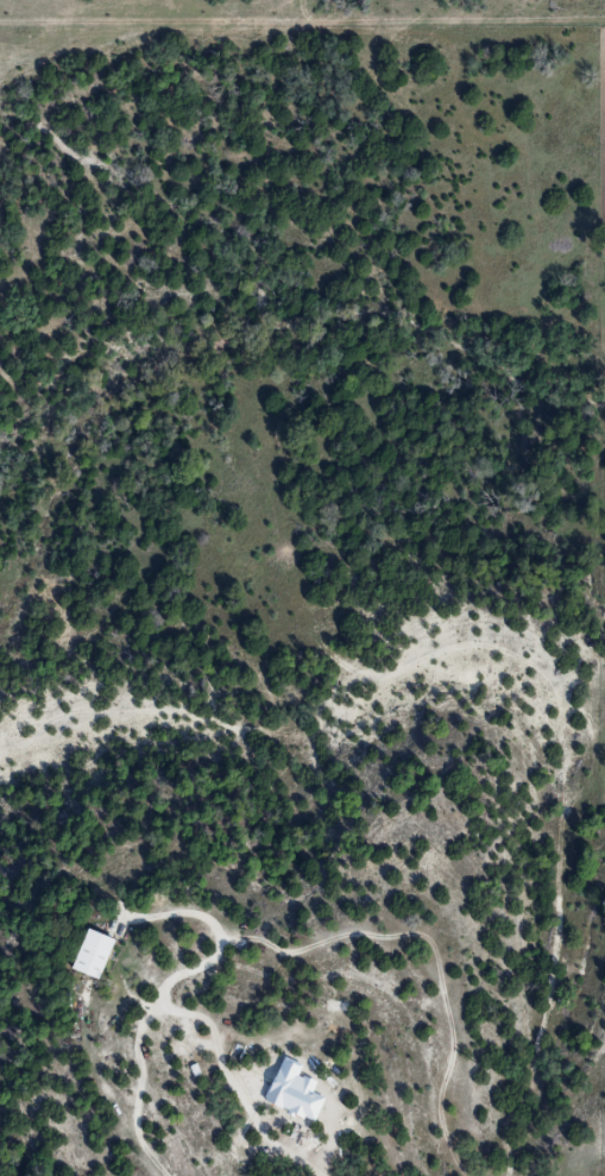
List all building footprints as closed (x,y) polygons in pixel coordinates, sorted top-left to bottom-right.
[(125,939),(99,929),(83,972),(109,982),(125,939)]
